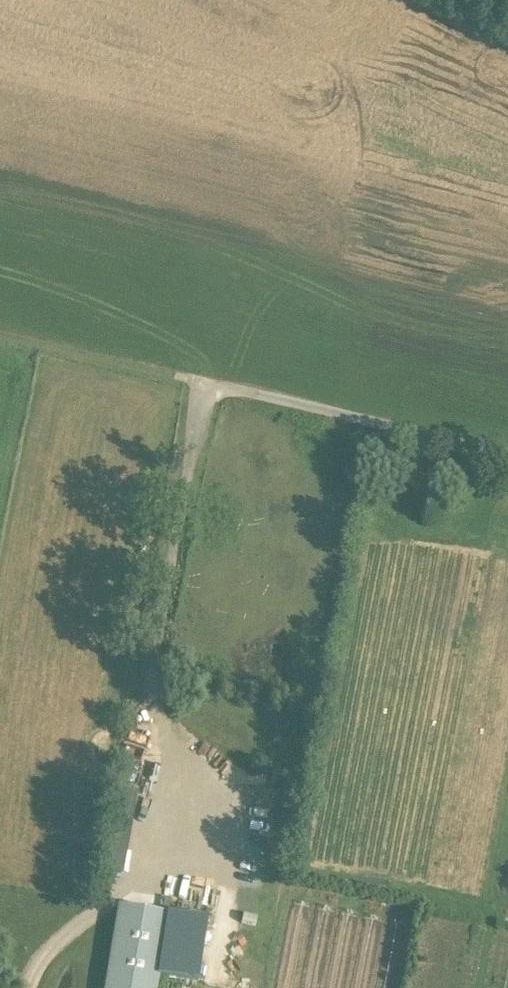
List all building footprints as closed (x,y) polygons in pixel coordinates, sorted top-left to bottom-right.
[(107,987),(156,987),(157,978),(167,917),(120,908),(120,909),(107,987)] [(206,923),(167,917),(157,978),(196,984),(206,923)]
